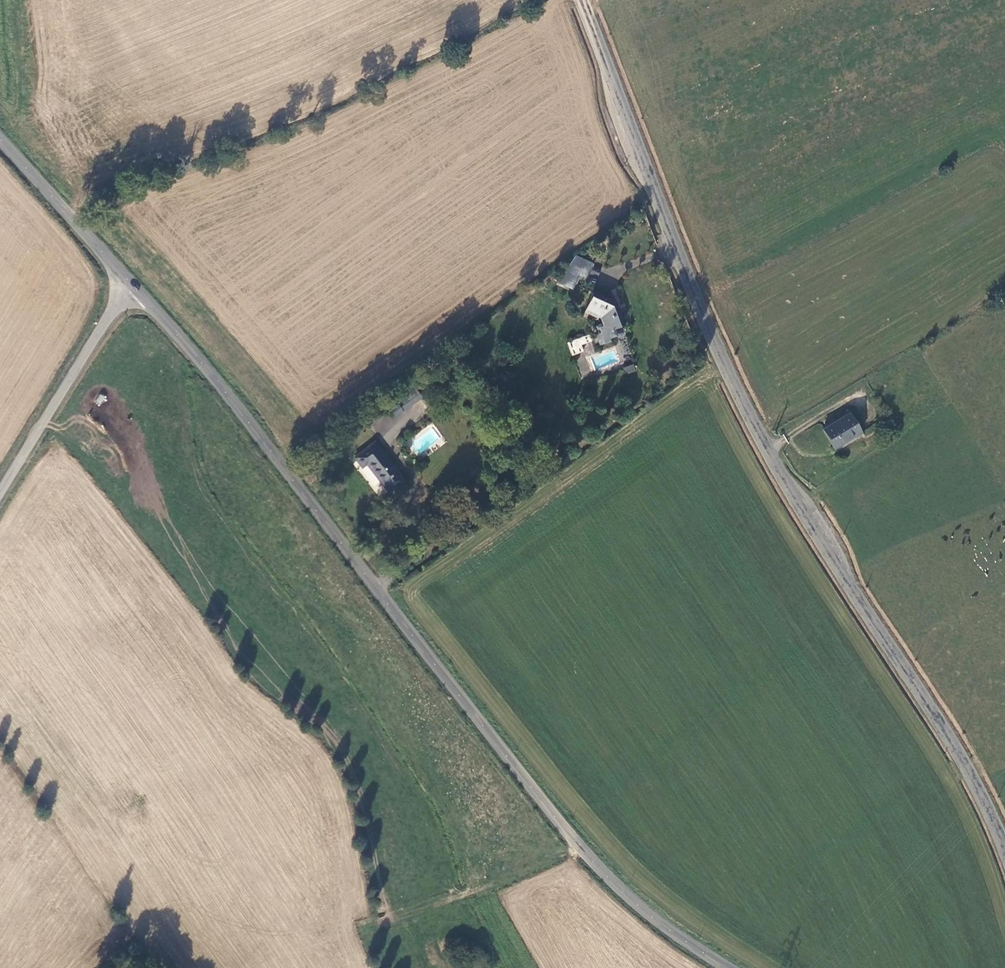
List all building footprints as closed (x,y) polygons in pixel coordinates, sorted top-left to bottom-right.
[(576,280),(580,273),(574,270),(571,276),(576,280)] [(571,290),(576,280),(571,276),(565,286),(571,290)] [(625,325),(615,302),(594,290),(584,312),(596,318),(600,318),(602,323),(592,326),(600,345),(619,340),(616,329),(625,325)] [(572,356),(584,351),(582,345),(592,341),(589,334),(567,342),(572,356)] [(623,367),(627,375),(636,371),(633,363),(623,367)] [(406,410),(422,397),(415,388),(398,401),(406,410)] [(372,404),(359,414),(365,422),(379,412),(372,404)] [(398,418),(402,408),(395,405),(391,415),(398,418)] [(850,413),(822,429),(835,450),(863,433),(850,413)] [(405,480),(374,442),(353,458),(362,469),(366,465),(388,494),(405,480)]
